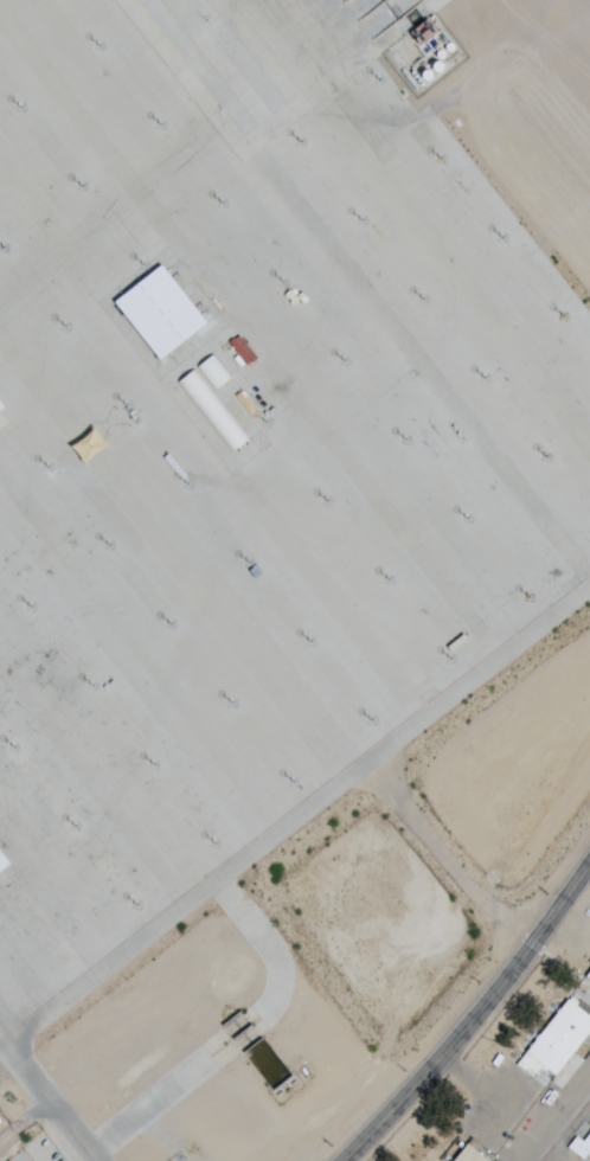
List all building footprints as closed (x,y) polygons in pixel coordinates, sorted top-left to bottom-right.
[(159,363),(209,327),(164,266),(115,302),(159,363)] [(248,441),(195,371),(179,383),(232,453),(248,441)] [(11,865),(0,850),(0,873),(11,865)] [(534,1078),(543,1067),(558,1077),(589,1032),(589,1015),(566,998),(518,1067),(534,1078)] [(576,1135),(568,1147),(586,1160),(589,1156),(589,1126),(581,1138),(576,1135)] [(467,1143),(453,1160),(490,1160),(467,1143)]
